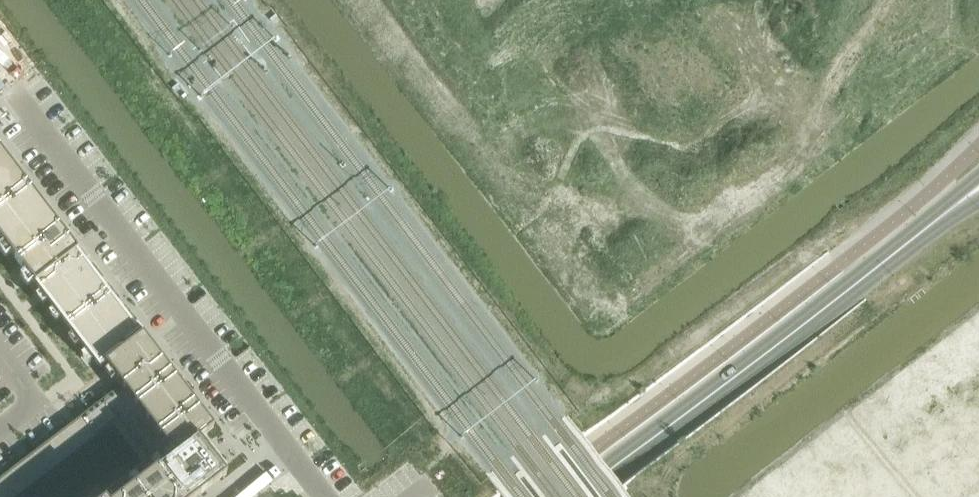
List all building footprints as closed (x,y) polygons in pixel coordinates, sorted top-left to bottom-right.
[(35,285),(36,287),(40,291),(39,291),(41,293),(51,305),(50,305),(51,307),(52,306),(61,319),(62,321),(62,320),(72,333),(73,335),(73,334),(83,347),(82,347),(83,349),(84,348),(93,361),(94,363),(94,362),(99,369),(105,365),(143,336),(137,328),(135,330),(134,328),(126,317),(125,318),(122,315),(123,315),(115,303),(114,304),(112,301),(113,301),(104,289),(103,290),(101,287),(102,287),(93,276),(76,253),(78,252),(60,228),(0,150),(0,239),(35,285)] [(202,494),(204,492),(223,477),(226,475),(223,470),(199,439),(207,433),(214,428),(161,359),(143,336),(105,365),(99,369),(100,370),(102,372),(111,384),(116,390),(109,395),(106,397),(86,413),(83,415),(76,421),(70,425),(55,437),(33,454),(12,469),(11,470),(0,479),(0,496),(198,496),(202,494)]
